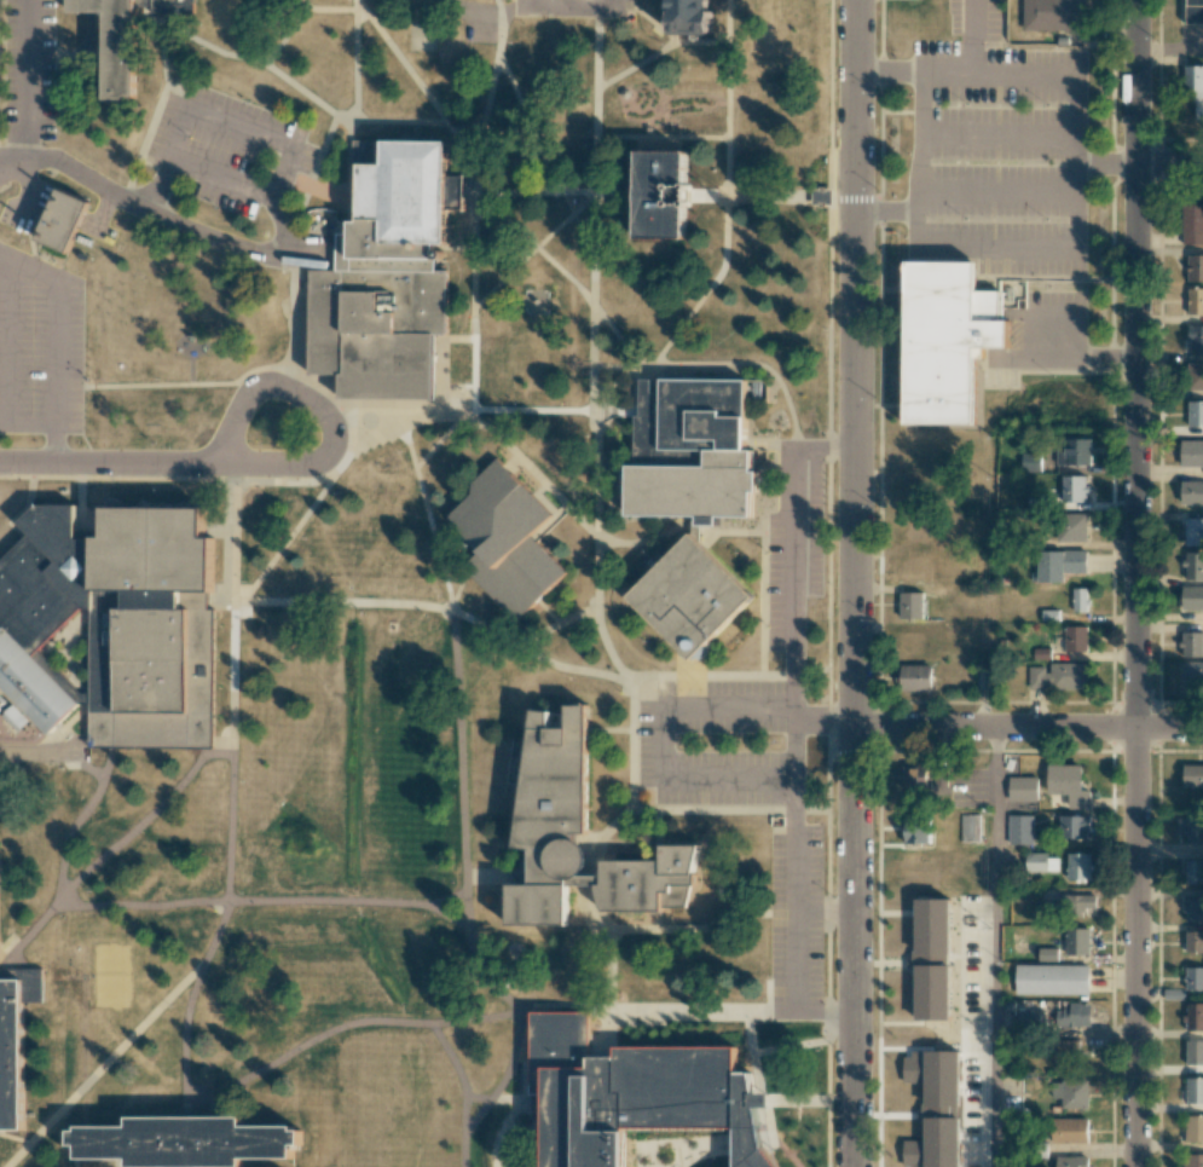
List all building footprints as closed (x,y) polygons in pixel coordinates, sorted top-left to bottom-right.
[(68,17),(68,0),(192,0),(192,22),(146,22),(146,13),(135,13),(135,104),(103,104),(103,16),(68,17)] [(675,34),(717,34),(717,11),(715,10),(714,0),(675,0),(675,34)] [(1023,31),(1084,30),(1084,0),(1023,0),(1023,31)] [(1186,22),(1186,0),(1202,0),(1202,22),(1186,22)] [(1189,65),(1189,119),(1202,119),(1202,65),(1189,65)] [(381,137),(455,138),(453,175),(465,175),(465,212),(450,212),(449,275),(335,272),(335,233),(351,233),(351,220),(358,220),(358,161),(380,161),(381,137)] [(640,152),(688,154),(688,196),(688,241),(638,239),(638,193),(640,152)] [(812,204),(832,204),(831,189),(812,189),(812,204)] [(58,190),(88,203),(65,255),(36,242),(58,190)] [(1182,244),(1202,244),(1202,205),(1182,205),(1182,244)] [(1187,255),(1187,282),(1202,282),(1202,255),(1187,255)] [(909,265),(973,266),(973,294),(1002,294),(1002,322),(1012,322),(1011,352),(978,351),(977,428),(907,427),(909,265)] [(449,275),(447,333),(434,331),(433,401),(339,399),(340,377),(310,376),(312,272),(335,272),(449,275)] [(1184,289),(1184,305),(1188,305),(1188,314),(1202,314),(1202,289),(1184,289)] [(1189,326),(1189,350),(1202,350),(1202,326),(1189,326)] [(1202,390),(1202,363),(1187,364),(1187,390),(1202,390)] [(640,380),(752,379),(752,450),(757,450),(758,473),(763,473),(763,497),(758,497),(759,522),(724,522),(724,531),(701,531),(701,520),(699,520),(699,543),(690,535),(682,544),(682,528),(682,519),(631,519),(631,469),(637,469),(637,417),(641,417),(640,380)] [(1187,401),(1188,427),(1202,427),(1202,401),(1187,401)] [(1056,465),(1089,466),(1090,439),(1057,438),(1056,465)] [(1181,440),(1180,466),(1202,467),(1202,441),(1181,440)] [(1020,472),(1040,472),(1040,453),(1020,452),(1020,472)] [(447,519),(472,496),(472,485),(496,461),(505,470),(551,518),(530,538),(565,574),(537,602),(515,623),(464,568),(481,553),(447,519)] [(1061,503),(1087,503),(1086,476),(1061,476),(1061,503)] [(1181,481),(1181,505),(1202,505),(1202,482),(1181,481)] [(34,507),(21,524),(27,537),(0,563),(0,690),(42,734),(81,698),(35,651),(77,610),(87,611),(92,611),(92,589),(74,585),(71,507),(34,507)] [(102,509),(207,508),(207,537),(215,537),(215,596),(206,596),(206,608),(213,608),(214,749),(110,750),(87,750),(87,611),(92,611),(92,589),(92,537),(102,537),(102,509)] [(1086,542),(1087,514),(1057,513),(1056,527),(1047,527),(1047,542),(1086,542)] [(1185,518),(1184,545),(1202,546),(1202,519),(1185,518)] [(690,535),(699,543),(756,599),(694,662),(629,599),(682,544),(690,535)] [(1037,582),(1063,583),(1063,573),(1086,573),(1086,551),(1038,550),(1037,582)] [(1184,552),(1185,583),(1202,583),(1202,552),(1184,552)] [(1181,587),(1181,610),(1202,610),(1202,587),(1181,587)] [(1087,588),(1072,588),(1072,612),(1087,612),(1087,588)] [(923,592),(900,593),(900,618),(923,618),(923,592)] [(1086,651),(1086,627),(1064,626),(1064,651),(1086,651)] [(919,633),(898,632),(898,654),(918,654),(919,633)] [(1182,632),(1182,656),(1202,657),(1202,632),(1182,632)] [(1183,662),(1183,690),(1202,689),(1202,662),(1183,662)] [(1088,664),(1047,663),(1047,667),(1028,667),(1027,687),(1087,688),(1088,664)] [(900,665),(900,692),(931,691),(931,665),(900,665)] [(1,715),(17,732),(29,721),(13,704),(1,715)] [(531,712),(551,712),(553,730),(569,733),(568,707),(589,706),(590,834),(574,837),(576,842),(588,849),(590,857),(590,868),(585,877),(578,883),(569,884),(569,928),(510,928),(511,888),(532,888),(532,873),(531,853),(516,850),(530,729),(531,712)] [(1090,809),(1091,790),(1081,790),(1081,765),(1047,765),(1047,794),(1068,794),(1068,809),(1090,809)] [(1183,765),(1183,786),(1202,787),(1202,765),(1183,765)] [(940,788),(941,777),(937,777),(938,767),(901,766),(901,786),(940,788)] [(1037,777),(1008,777),(1008,801),(1037,801),(1037,777)] [(930,844),(930,814),(904,815),(905,844),(930,844)] [(979,814),(959,815),(960,842),(979,842),(979,814)] [(1032,845),(1033,815),(1008,815),(1008,844),(1032,845)] [(1088,816),(1058,816),(1059,839),(1089,838),(1088,816)] [(1178,817),(1178,832),(1186,832),(1186,843),(1202,842),(1202,817),(1178,817)] [(605,865),(665,865),(665,848),(701,848),(693,878),(698,878),(698,888),(689,888),(688,909),(664,908),(663,915),(658,914),(607,913),(598,899),(598,885),(605,885),(605,865)] [(1058,858),(1047,858),(1047,852),(1026,853),(1026,871),(1058,871),(1058,858)] [(1066,880),(1090,880),(1090,853),(1066,854),(1066,880)] [(1186,861),(1186,884),(1202,884),(1202,861),(1186,861)] [(1095,895),(1057,895),(1057,915),(1083,915),(1083,908),(1095,908),(1095,895)] [(1202,921),(1202,898),(1186,898),(1186,921),(1202,921)] [(951,899),(915,899),(914,968),(916,968),(916,1020),(950,1020),(951,899)] [(1088,956),(1089,928),(1066,928),(1065,955),(1088,956)] [(1202,952),(1202,932),(1186,932),(1186,952),(1202,952)] [(1057,948),(1038,948),(1037,961),(1056,961),(1057,948)] [(1015,994),(1088,995),(1089,965),(1015,965),(1015,994)] [(1186,967),(1185,990),(1202,991),(1202,968),(1186,967)] [(4,1127),(0,1127),(0,971),(46,970),(47,1006),(23,1006),(25,1136),(6,1136),(4,1127)] [(1089,1027),(1090,1003),(1067,1003),(1067,1010),(1056,1010),(1056,1026),(1089,1027)] [(1187,1004),(1187,1031),(1202,1031),(1202,1003),(1187,1004)] [(1044,1010),(1018,1011),(1019,1024),(1045,1024),(1044,1010)] [(532,1011),(533,1108),(544,1108),(545,1166),(629,1166),(630,1120),(741,1120),(741,1161),(734,1166),(783,1166),(768,1148),(753,1070),(739,1069),(739,1044),(618,1044),(618,1052),(591,1052),(591,1011),(532,1011)] [(1054,1056),(1079,1056),(1079,1041),(1054,1040),(1054,1056)] [(1202,1065),(1202,1040),(1186,1041),(1187,1065),(1202,1065)] [(974,1048),(953,1048),(953,1070),(974,1069),(974,1048)] [(902,1108),(943,1109),(944,1078),(903,1077),(902,1108)] [(1202,1103),(1202,1078),(1186,1079),(1186,1103),(1202,1103)] [(1060,1108),(1087,1109),(1088,1079),(1061,1079),(1060,1108)] [(934,1145),(933,1115),(903,1116),(904,1146),(934,1145)] [(1202,1142),(1202,1116),(1186,1116),(1185,1142),(1202,1142)] [(1087,1144),(1087,1119),(1051,1118),(1051,1143),(1087,1144)] [(245,1165),(245,1166),(129,1166),(129,1162),(80,1162),(79,1150),(73,1150),(73,1134),(80,1134),(80,1131),(131,1131),(131,1122),(185,1122),(244,1121),(244,1131),(296,1130),(296,1136),(303,1136),(303,1151),(296,1151),(296,1165),(245,1165)] [(980,1127),(955,1126),(955,1148),(980,1148),(980,1127)] [(979,1154),(953,1154),(953,1166),(979,1166),(979,1154)] [(1184,1154),(1184,1166),(1202,1166),(1202,1154),(1184,1154)] [(1054,1157),(1055,1166),(1087,1166),(1087,1157),(1054,1157)] [(903,1159),(903,1166),(919,1166),(919,1159),(903,1159)]
